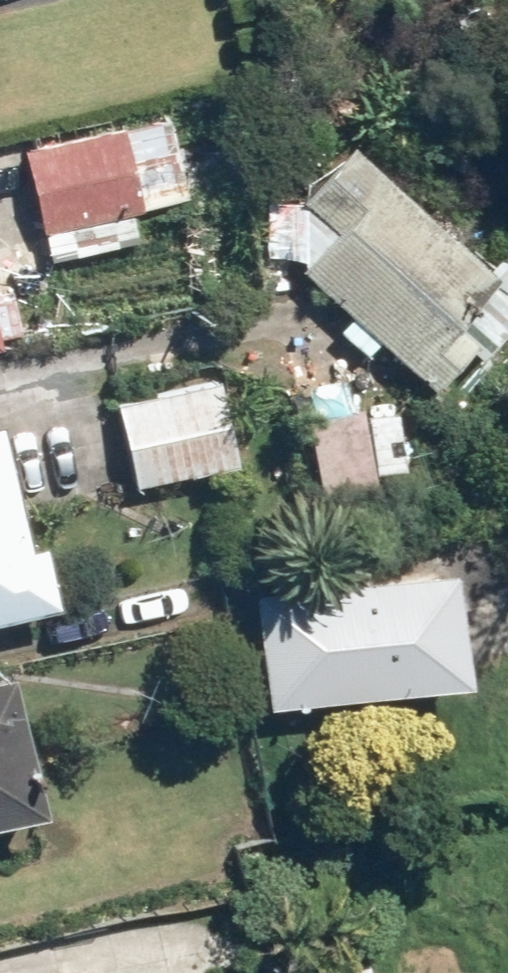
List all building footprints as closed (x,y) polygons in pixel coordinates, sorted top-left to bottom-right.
[(169,115),(25,144),(41,224),(25,227),(32,261),(140,240),(135,211),(212,195),(204,153),(178,158),(169,115)] [(352,141),(299,191),(300,271),(348,315),(337,327),(366,353),(378,340),(428,385),(466,343),(483,358),(507,327),(507,253),(504,249),(489,263),(352,141)] [(6,345),(4,336),(22,331),(15,297),(0,300),(0,346),(6,345)] [(119,397),(134,483),(241,463),(226,378),(119,397)] [(366,401),(311,408),(322,489),(377,482),(366,401)] [(59,605),(43,537),(27,541),(0,425),(0,618),(59,605)] [(485,534),(256,563),(275,709),(507,679),(507,583),(492,585),(485,534)] [(43,813),(16,674),(0,677),(0,821),(43,813)]
